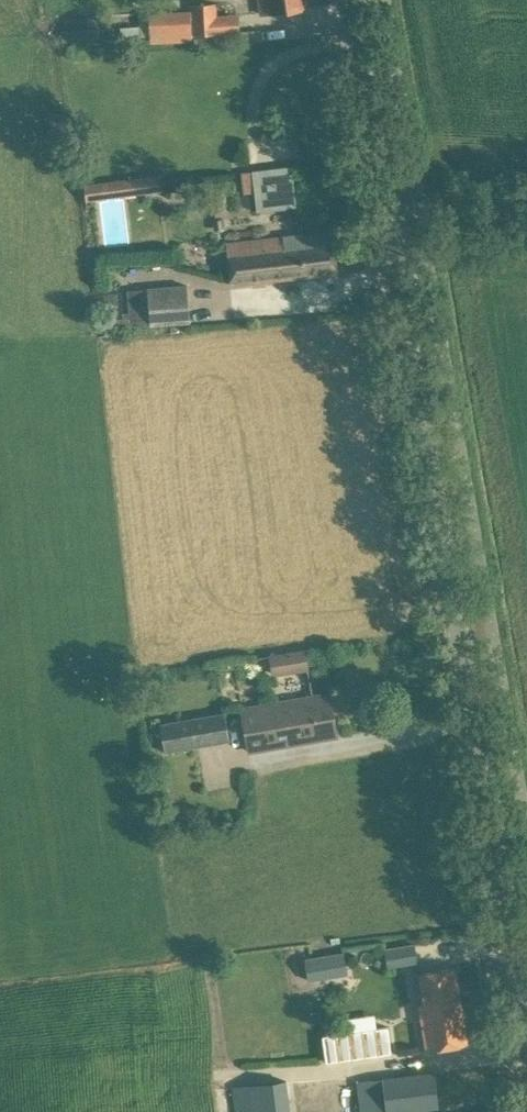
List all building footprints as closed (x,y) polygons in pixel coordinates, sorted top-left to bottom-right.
[(284,10),(306,6),(305,0),(259,0),(261,13),(284,10)] [(139,36),(218,33),(216,1),(188,2),(188,11),(138,13),(139,36)] [(68,56),(68,65),(93,64),(93,55),(68,56)] [(254,168),(258,208),(296,204),(292,164),(254,168)] [(86,200),(126,195),(162,191),(160,173),(123,177),(124,179),(84,184),(86,200)] [(231,284),(316,275),(337,272),(332,231),(227,243),(231,284)] [(121,291),(120,282),(104,284),(105,292),(121,291)] [(110,328),(190,321),(187,282),(128,289),(129,310),(108,313),(110,328)] [(272,674),(310,668),(306,647),(269,654),(272,674)] [(250,749),(315,738),(337,734),(329,694),(243,709),(250,749)] [(165,750),(229,740),(224,711),(160,721),(165,750)] [(385,948),(388,966),(418,960),(415,942),(385,948)] [(309,979),(348,973),(345,950),(305,956),(309,979)] [(427,1049),(446,1046),(468,1042),(456,966),(419,973),(419,975),(409,976),(412,1003),(420,1003),(427,1049)] [(417,1108),(439,1106),(435,1071),(357,1080),(361,1111),(388,1111),(417,1108)] [(236,1111),(290,1111),(286,1078),(233,1086),(236,1111)]
